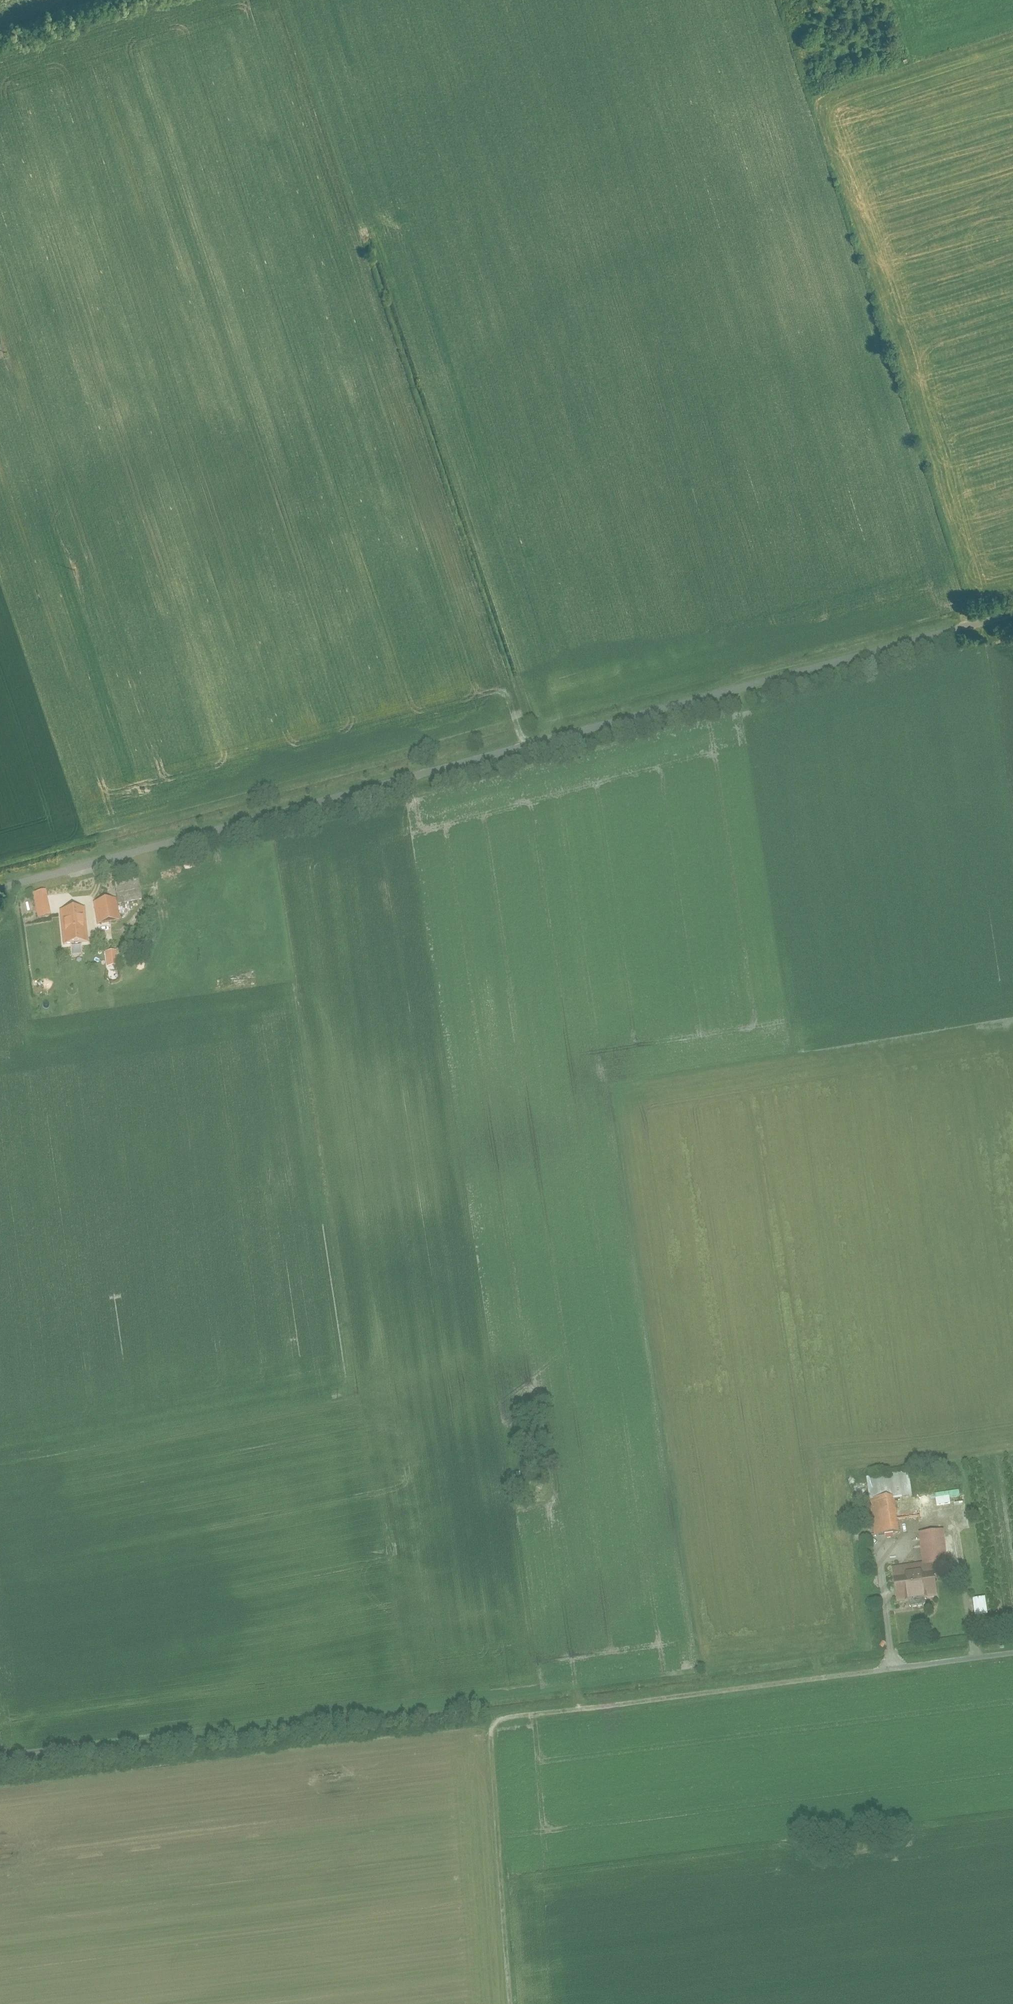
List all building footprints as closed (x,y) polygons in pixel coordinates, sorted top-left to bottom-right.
[(89,904),(92,923),(115,919),(112,904),(137,900),(133,878),(108,882),(111,900),(89,904)] [(34,917),(46,914),(41,890),(29,893),(34,917)] [(57,925),(58,946),(85,944),(82,908),(50,911),(51,926),(57,925)] [(906,1475),(864,1480),(866,1500),(908,1495),(906,1475)] [(869,1502),(873,1539),(900,1536),(896,1499),(869,1502)] [(918,1535),(919,1567),(942,1566),(940,1534),(918,1535)] [(891,1572),(893,1603),(935,1601),(933,1569),(891,1572)]
